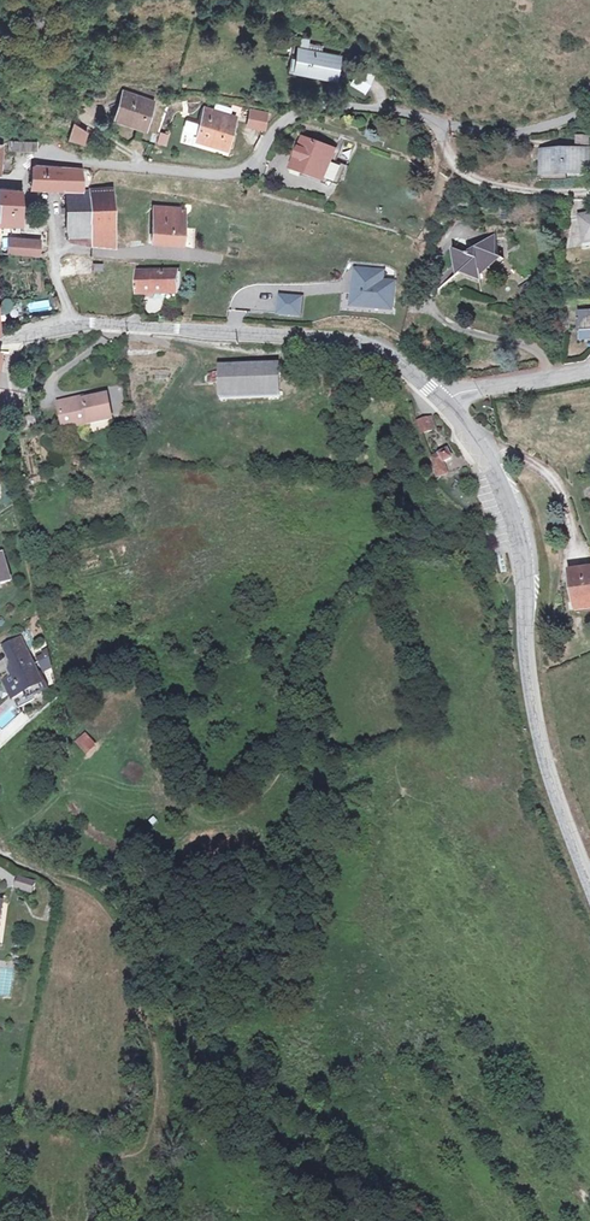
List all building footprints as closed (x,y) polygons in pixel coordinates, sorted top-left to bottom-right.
[(335,79),(339,57),(322,53),(307,51),(309,45),(310,40),(302,38),(298,59),(297,63),(300,64),(298,72),(335,79)] [(322,53),(323,47),(309,45),(307,51),(322,53)] [(298,72),(300,64),(297,63),(298,59),(291,58),(289,70),(298,72)] [(370,84),(373,78),(359,70),(352,82),(366,91),(370,84)] [(152,101),(155,92),(126,87),(124,91),(152,101)] [(144,127),(153,101),(152,101),(124,91),(115,118),(144,127)] [(227,149),(236,118),(206,109),(196,140),(227,149)] [(265,129),(268,114),(251,110),(248,126),(265,129)] [(83,143),(87,133),(73,127),(69,139),(83,143)] [(159,133),(157,144),(167,147),(169,135),(159,133)] [(325,180),(335,153),(339,154),(345,138),(340,137),(336,150),(304,139),(293,169),(325,180)] [(589,151),(588,137),(580,138),(580,151),(589,151)] [(37,150),(37,142),(12,141),(11,149),(37,150)] [(589,151),(580,151),(544,153),(544,163),(550,163),(550,174),(589,173),(589,156),(589,151)] [(92,225),(89,190),(83,190),(82,169),(58,168),(58,166),(37,165),(34,167),(32,188),(68,189),(68,208),(62,208),(62,213),(68,213),(68,238),(71,240),(78,241),(78,225),(92,225)] [(114,224),(112,189),(89,190),(92,225),(114,224)] [(20,192),(0,190),(0,239),(7,239),(7,230),(4,228),(1,228),(1,225),(21,224),(20,192)] [(183,243),(185,208),(154,206),(152,241),(183,243)] [(114,247),(114,224),(92,225),(92,244),(103,246),(114,247)] [(92,244),(92,225),(78,225),(78,241),(92,244)] [(492,261),(497,257),(503,259),(503,258),(498,256),(493,226),(492,226),(494,234),(467,254),(452,248),(452,249),(457,251),(460,272),(456,276),(438,289),(439,290),(460,273),(465,270),(480,276),(481,282),(482,293),(483,292),(480,271),(485,266),(488,268),(491,267),(493,264),(492,261)] [(39,255),(40,240),(11,238),(10,252),(39,255)] [(353,306),(393,309),(395,282),(382,281),(383,271),(355,269),(353,306)] [(480,276),(465,270),(460,273),(481,282),(480,276)] [(180,293),(181,272),(137,272),(138,294),(180,293)] [(532,299),(535,287),(528,282),(520,289),(521,300),(532,299)] [(280,296),(279,313),(300,315),(301,297),(280,296)] [(50,298),(27,303),(29,313),(52,309),(50,298)] [(578,311),(579,331),(589,331),(589,310),(578,311)] [(280,397),(279,365),(219,367),(220,400),(280,397)] [(378,394),(363,387),(360,393),(375,400),(378,394)] [(112,421),(107,396),(84,401),(84,398),(58,403),(63,426),(88,421),(89,426),(112,421)] [(433,432),(429,420),(425,422),(419,424),(423,435),(433,432)] [(64,431),(89,426),(88,421),(63,426),(64,431)] [(443,464),(451,459),(447,452),(433,460),(437,469),(444,466),(443,464)] [(447,475),(444,466),(437,469),(437,470),(436,470),(439,478),(447,475)] [(3,556),(0,557),(0,585),(11,582),(3,556)] [(572,571),(578,610),(589,608),(589,568),(572,571)] [(41,681),(21,639),(4,648),(12,665),(14,671),(12,672),(15,676),(4,682),(12,699),(24,694),(27,701),(50,690),(45,680),(41,681)] [(51,667),(48,654),(37,660),(44,672),(49,670),(51,667)] [(88,757),(98,747),(85,734),(74,744),(88,757)] [(35,885),(19,879),(16,888),(32,893),(35,885)]
